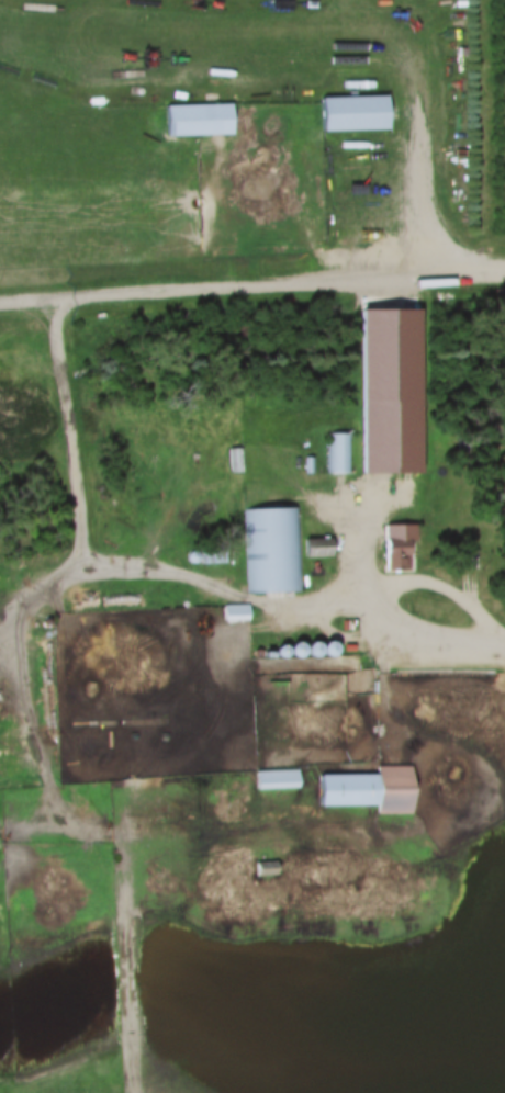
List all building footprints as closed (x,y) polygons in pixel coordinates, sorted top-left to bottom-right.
[(316,99),(389,97),(389,131),(317,133),(316,99)] [(162,105),(232,104),(233,136),(162,137),(162,105)] [(329,398),(341,398),(341,412),(329,412),(329,398)] [(326,432),(349,433),(348,473),(326,472),(326,432)] [(232,450),(247,449),(248,474),(232,474),(232,450)] [(304,458),(314,458),(315,473),(304,474),(304,458)] [(355,473),(359,472),(360,467),(359,463),(355,462),(350,463),(349,467),(350,472),(355,473)] [(247,508),(303,507),(303,539),(304,556),(304,594),(249,595),(247,508)] [(380,523),(414,525),(413,554),(403,554),(403,571),(379,571),(380,523)] [(303,539),(304,556),(332,556),(332,538),(303,539)] [(200,543),(229,543),(229,563),(200,564),(200,543)] [(193,563),(198,562),(199,557),(198,553),(193,551),(189,553),(188,557),(189,562),(193,563)] [(223,605),(250,605),(250,621),(224,621),(223,605)] [(295,657),(301,655),(303,650),(301,644),(295,642),(291,644),(289,650),(291,655),(295,657)] [(311,656),(316,655),(318,650),(316,644),(311,642),(305,644),(304,650),(305,654),(311,656)] [(326,657),(332,655),(333,650),(332,644),(326,642),(321,644),(318,650),(321,655),(326,657)] [(281,657),(285,655),(287,652),(285,647),(281,645),(278,647),(276,651),(278,655),(281,657)] [(311,674),(345,674),(345,706),(311,706),(311,674)] [(71,722),(90,721),(90,732),(71,732),(71,722)] [(375,807),(314,807),(314,775),(375,775),(375,767),(408,767),(408,814),(375,814),(375,807)] [(255,771),(298,770),(299,789),(255,790),(255,771)] [(254,863),(276,863),(276,877),(254,877),(254,863)]
